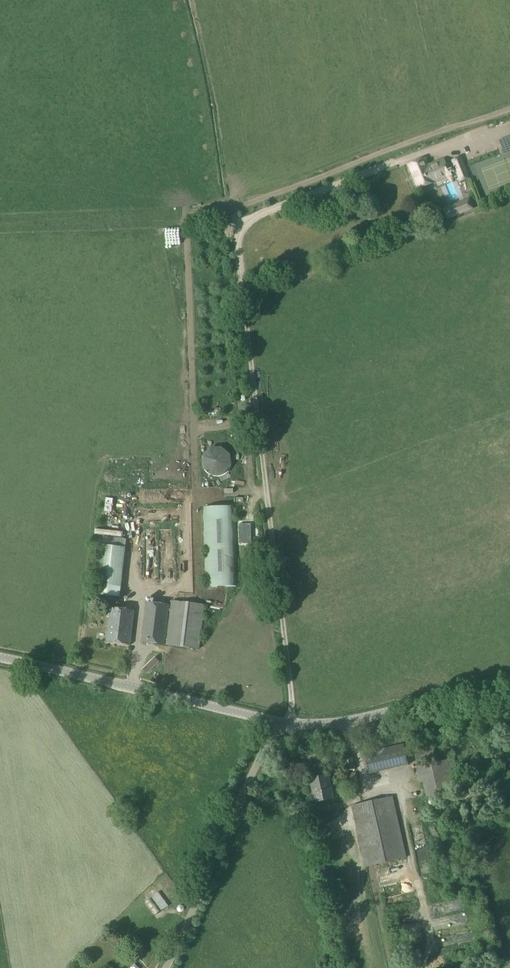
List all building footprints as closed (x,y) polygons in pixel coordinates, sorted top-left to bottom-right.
[(408,165),(417,189),(451,176),(457,173),(460,181),(468,178),(463,164),(460,156),(445,161),(444,160),(429,166),(426,158),(408,165)] [(192,193),(194,199),(203,197),(201,191),(192,193)] [(319,197),(324,209),(337,204),(332,192),(319,197)] [(454,216),(472,208),(469,199),(451,206),(454,216)] [(227,473),(230,470),(232,466),(232,462),(232,457),(230,453),(228,450),(224,448),(220,446),(216,446),(212,447),(208,450),(205,453),(203,457),(203,461),(203,465),(205,469),(207,472),(211,475),(215,476),(219,476),(223,475),(227,473)] [(204,507),(206,587),(236,586),(234,506),(204,507)] [(95,595),(119,597),(124,547),(100,545),(95,595)] [(25,582),(32,576),(30,573),(22,579),(25,582)] [(166,645),(199,649),(204,604),(172,601),(166,645)] [(142,643),(165,645),(169,605),(147,602),(142,643)] [(106,642),(130,645),(134,611),(110,608),(106,642)] [(365,755),(369,774),(410,765),(406,746),(365,755)] [(278,749),(280,756),(288,755),(286,747),(278,749)] [(434,749),(416,753),(418,763),(436,759),(434,749)] [(344,759),(346,771),(356,769),(353,757),(344,759)] [(417,767),(420,783),(423,782),(427,797),(462,789),(454,759),(417,767)] [(310,779),(315,802),(333,798),(328,775),(310,779)] [(351,806),(365,867),(407,858),(393,797),(351,806)] [(427,851),(419,854),(426,874),(434,871),(427,851)] [(416,890),(412,877),(402,881),(405,893),(416,890)] [(388,885),(391,897),(404,894),(401,882),(388,885)] [(162,890),(154,895),(163,909),(171,904),(162,890)] [(146,902),(155,916),(161,911),(152,898),(146,902)]
